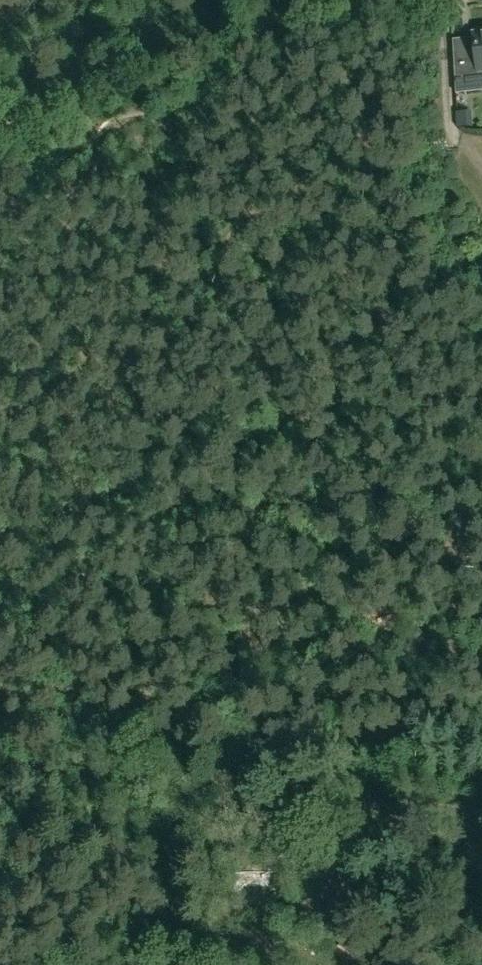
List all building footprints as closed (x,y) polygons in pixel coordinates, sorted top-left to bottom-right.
[(476,28),(476,31),(471,31),(474,57),(454,59),(456,94),(481,91),(481,86),(481,78),(481,27),(476,28)] [(281,888),(281,883),(248,882),(247,904),(302,906),(302,888),(281,888)]
